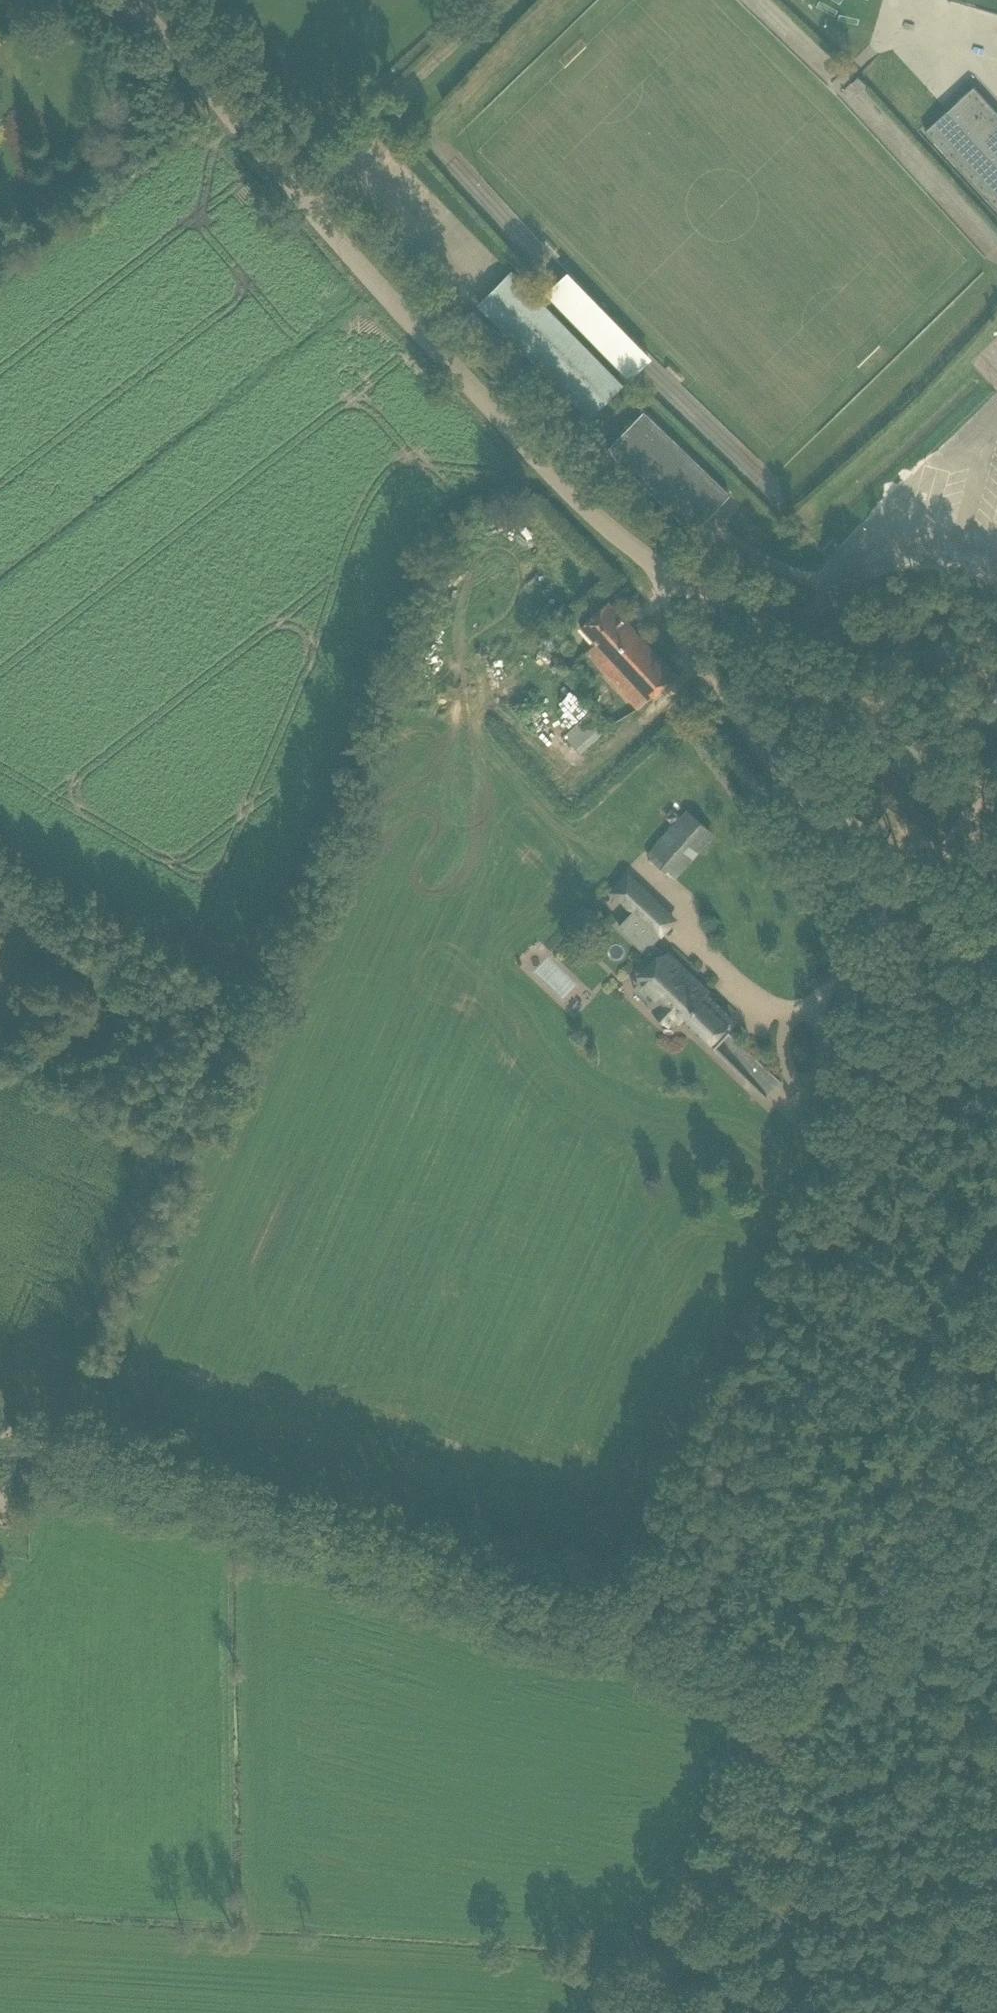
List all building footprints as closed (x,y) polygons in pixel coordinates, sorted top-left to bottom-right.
[(851,83),(859,91),(866,84),(858,76),(851,83)] [(996,210),(996,112),(974,86),(925,131),(996,210)] [(656,354),(574,268),(550,291),(631,377),(656,354)] [(478,303),(590,418),(623,385),(511,271),(478,303)] [(607,449),(705,543),(734,553),(742,545),(745,548),(764,528),(643,411),(607,449)] [(824,547),(829,553),(837,546),(831,540),(824,547)] [(586,652),(638,708),(675,674),(607,601),(581,625),(597,642),(586,652)] [(561,734),(588,710),(571,692),(544,716),(561,734)] [(564,736),(580,754),(612,725),(595,707),(564,736)] [(646,855),(675,880),(716,834),(687,809),(646,855)] [(628,878),(613,892),(640,921),(655,907),(628,878)] [(646,971),(648,973),(640,981),(662,1001),(654,1010),(668,1024),(676,1015),(707,1044),(732,1018),(706,993),(708,990),(701,984),(700,985),(691,977),(693,975),(668,952),(666,955),(627,918),(619,926),(656,961),(646,971)]
